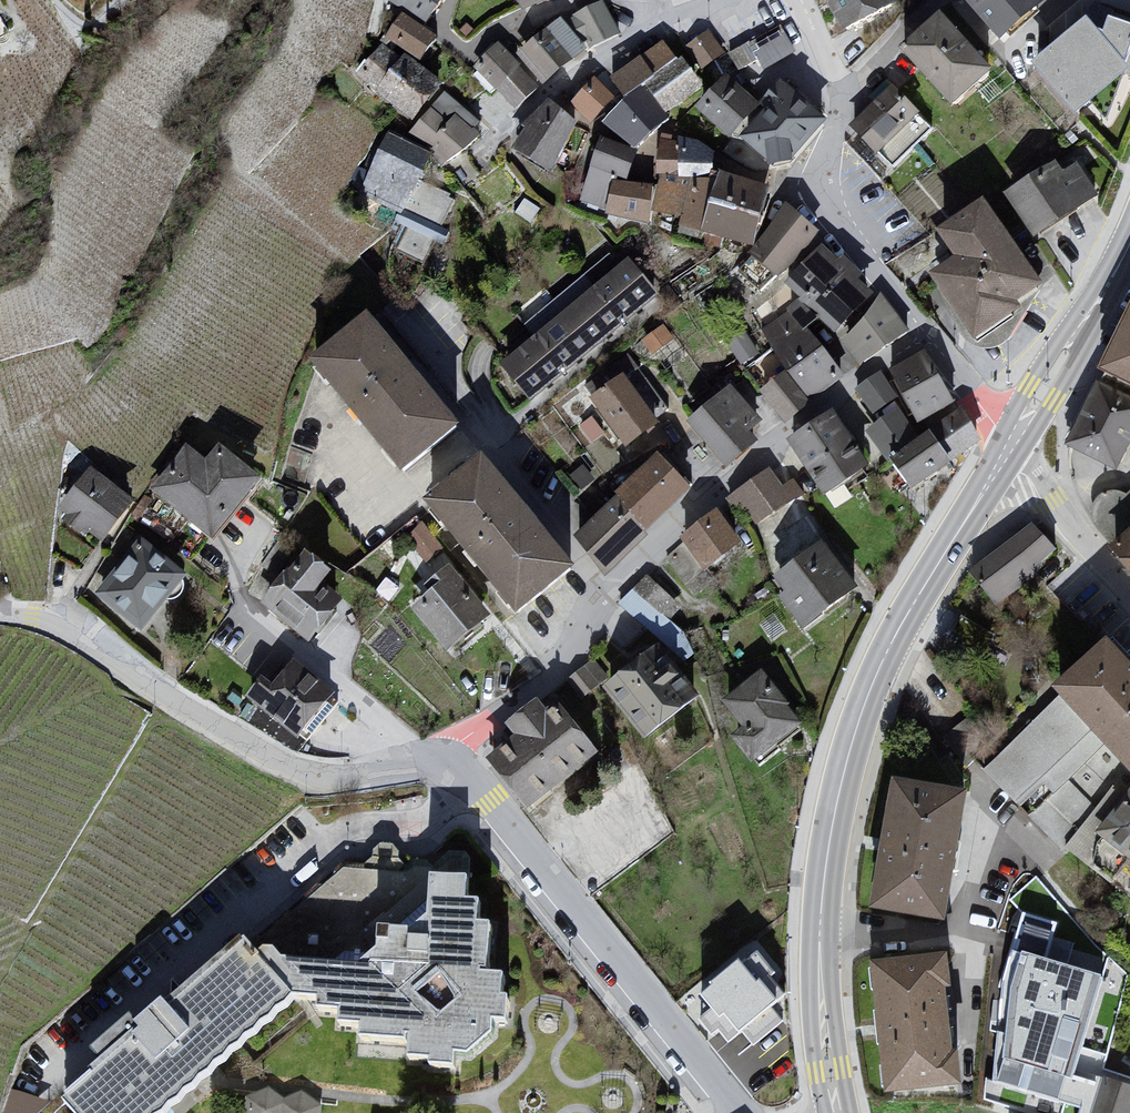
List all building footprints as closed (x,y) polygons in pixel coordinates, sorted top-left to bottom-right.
[(850,40),(901,16),(893,0),(830,0),(850,40)] [(960,5),(1005,55),(1051,13),(1039,0),(968,0),(960,5)] [(404,10),(387,37),(425,60),(441,33),(404,10)] [(572,23),(566,29),(587,55),(619,41),(600,11),(572,23)] [(949,16),(903,54),(955,115),(999,78),(949,16)] [(563,25),(519,60),(544,93),(587,55),(566,29),(563,25)] [(709,25),(687,43),(705,66),(728,49),(709,25)] [(1032,69),(1075,118),(1129,77),(1129,74),(1090,25),(1032,69)] [(785,30),(757,51),(769,67),(797,45),(785,30)] [(386,47),(355,77),(414,128),(445,96),(386,47)] [(497,47),(471,74),(516,119),(536,95),(497,47)] [(612,84),(630,107),(643,94),(668,122),(704,94),(680,67),(665,48),(612,84)] [(593,81),(567,110),(595,132),(620,109),(593,81)] [(730,82),(696,114),(729,146),(763,114),(730,82)] [(764,122),(741,142),(773,174),(799,168),(797,154),(827,125),(783,90),(760,107),(763,114),(764,122)] [(630,107),(604,132),(636,157),(671,125),(668,122),(643,94),(630,107)] [(890,95),(848,132),(875,163),(920,122),(890,95)] [(485,138),(445,96),(414,128),(406,146),(432,159),(430,176),(440,176),(485,138)] [(518,159),(552,180),(579,127),(548,111),(518,159)] [(392,139),(362,196),(399,222),(430,176),(432,159),(406,146),(392,139)] [(600,142),(580,210),(606,216),(615,187),(630,189),(640,159),(636,157),(600,142)] [(656,180),(661,182),(694,187),(712,187),(716,157),(697,146),(660,143),(656,180)] [(1059,164),(1006,198),(1037,246),(1099,202),(1076,168),(1065,176),(1059,164)] [(717,187),(706,236),(757,255),(773,193),(719,178),(717,187)] [(694,187),(661,182),(651,217),(681,227),(694,187)] [(655,192),(630,189),(615,187),(606,216),(649,228),(651,217),(655,192)] [(712,187),(694,187),(681,227),(706,236),(717,187),(712,187)] [(961,264),(934,284),(983,348),(1027,321),(1026,309),(1048,294),(992,202),(940,237),(961,264)] [(821,241),(787,207),(758,261),(782,283),(821,241)] [(408,222),(413,242),(446,233),(441,213),(408,222)] [(825,250),(786,290),(839,347),(877,305),(864,282),(825,250)] [(659,303),(626,270),(503,371),(533,406),(659,303)] [(787,316),(757,336),(787,376),(810,407),(842,379),(818,342),(787,316)] [(1106,378),(1129,390),(1129,321),(1106,378)] [(373,325),(313,370),(408,482),(465,433),(373,325)] [(924,357),(888,379),(901,403),(917,434),(951,411),(924,357)] [(884,371),(856,389),(879,422),(901,403),(888,379),(884,371)] [(787,376),(758,398),(783,432),(810,407),(787,376)] [(624,381),(592,404),(626,452),(659,430),(624,381)] [(1100,391),(1070,451),(1121,476),(1129,460),(1129,410),(1100,391)] [(730,392),(688,429),(730,473),(758,447),(746,431),(757,421),(730,392)] [(868,432),(914,491),(978,440),(960,411),(917,440),(899,409),(878,425),(868,432)] [(838,416),(788,445),(828,500),(872,473),(838,416)] [(188,454),(151,497),(215,547),(267,486),(221,456),(208,471),(188,454)] [(693,494),(661,460),(617,502),(648,536),(693,494)] [(489,462),(429,509),(524,621),(580,576),(489,462)] [(769,474),(724,503),(754,533),(795,506),(769,474)] [(93,477),(58,516),(107,552),(138,511),(93,477)] [(617,502),(577,545),(610,578),(648,536),(617,502)] [(721,515),(681,545),(706,579),(746,549),(721,515)] [(414,535),(432,556),(444,546),(426,524),(414,535)] [(1032,529),(971,575),(996,609),(1059,556),(1032,529)] [(1129,575),(1129,540),(1112,554),(1129,575)] [(191,580),(141,545),(93,598),(144,636),(191,580)] [(826,547),(776,582),(787,599),(783,602),(810,633),(860,591),(826,547)] [(306,555),(259,610),(307,648),(338,616),(321,601),(333,575),(306,555)] [(667,613),(680,600),(650,571),(623,598),(685,658),(699,643),(667,613)] [(491,621),(449,572),(436,593),(411,614),(446,658),(491,621)] [(1061,695),(1129,767),(1129,660),(1117,646),(1061,695)] [(657,655),(605,694),(648,747),(701,702),(657,655)] [(570,677),(584,694),(601,679),(586,663),(570,677)] [(287,664),(246,701),(303,745),(336,701),(287,664)] [(765,677),(724,707),(746,732),(735,743),(757,769),(805,727),(765,677)] [(516,742),(487,765),(531,815),(600,759),(564,712),(554,716),(541,702),(509,728),(516,742)] [(900,785),(879,917),(954,929),(974,798),(900,785)] [(1097,838),(1129,865),(1129,794),(1097,838)] [(477,885),(437,882),(437,924),(420,936),(388,933),(385,958),(365,973),(291,967),(283,957),(271,956),(265,963),(268,967),(301,1006),(316,1006),(317,1016),(346,1020),(345,1031),(369,1033),(367,1047),(415,1049),(415,1042),(419,1042),(419,1064),(441,1067),(464,1075),(464,1066),(463,1058),(475,1064),(501,1042),(501,1029),(514,1031),(516,1004),(508,1004),(511,982),(497,982),(500,930),(488,930),(489,909),(476,908),(477,885)] [(71,1109),(75,1112),(177,1112),(187,1108),(191,1100),(196,1097),(202,1094),(209,1084),(217,1082),(224,1071),(230,1070),(239,1059),(250,1053),(253,1045),(262,1042),(266,1036),(269,1031),(278,1027),(281,1023),(284,1017),(295,1013),(301,1006),(268,967),(262,972),(251,958),(71,1109)] [(953,961),(878,970),(893,1100),(969,1091),(953,961)] [(782,1010),(742,969),(718,990),(714,998),(709,1003),(725,1026),(731,1024),(743,1039),(782,1010)] [(1106,1046),(1112,1024),(1091,1018),(1085,1041),(1106,1046)] [(1012,1035),(993,1095),(1058,1112),(1080,1112),(1092,1081),(1097,1061),(1012,1035)] [(1092,1081),(1080,1112),(1129,1112),(1129,1091),(1092,1081)] [(244,1102),(244,1112),(283,1112),(284,1105),(274,1097),(260,1096),(244,1102)] [(284,1105),(283,1112),(319,1112),(319,1111),(309,1101),(292,1101),(284,1105)]
